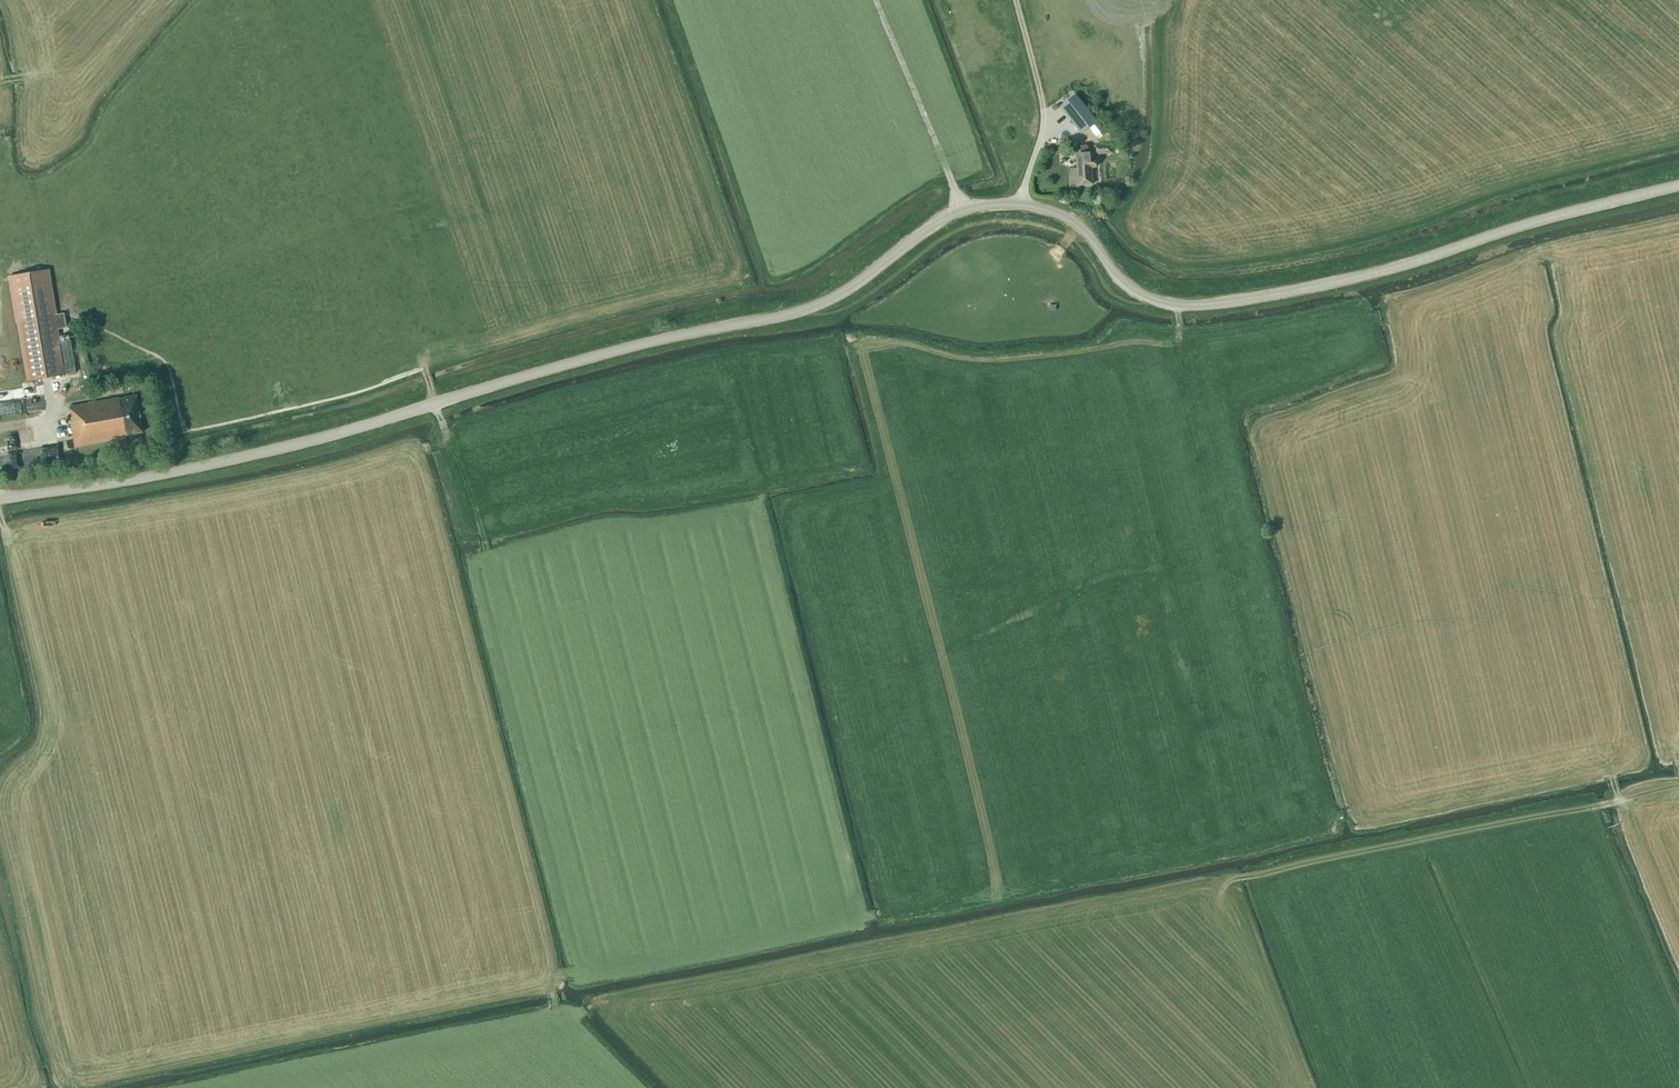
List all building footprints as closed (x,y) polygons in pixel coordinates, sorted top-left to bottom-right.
[(1104,130),(1089,111),(1084,104),(1071,115),(1091,140),(1104,130)] [(1095,154),(1111,153),(1111,145),(1094,146),(1095,154)] [(1076,154),(1077,160),(1076,160),(1077,169),(1071,169),(1072,184),(1078,184),(1078,185),(1092,184),(1091,168),(1096,167),(1095,159),(1093,159),(1093,153),(1076,154)] [(47,270),(8,276),(16,322),(17,322),(27,381),(64,374),(75,372),(70,340),(58,342),(53,316),(54,316),(47,270)] [(125,436),(142,433),(136,396),(121,399),(108,402),(108,400),(70,408),(72,419),(69,419),(75,448),(126,438),(125,436)] [(1600,814),(1606,827),(1619,822),(1613,808),(1600,814)]
